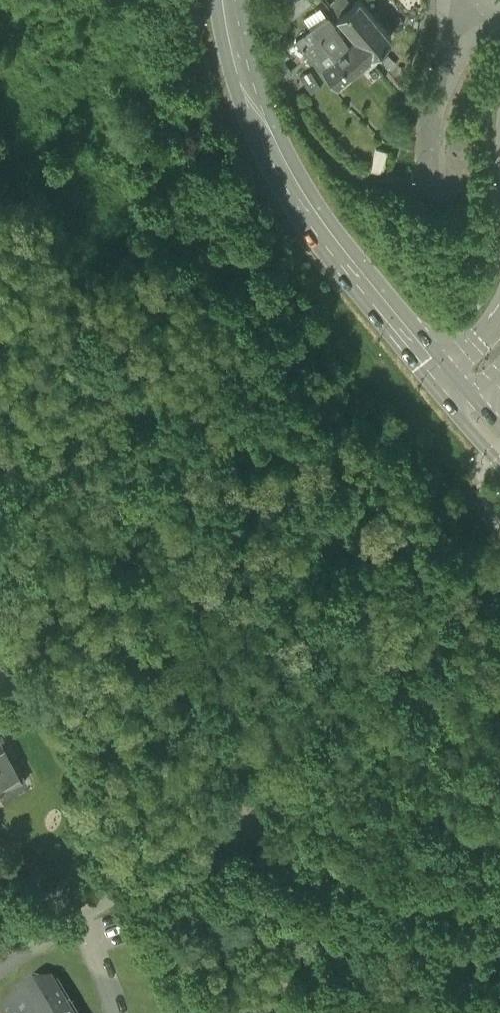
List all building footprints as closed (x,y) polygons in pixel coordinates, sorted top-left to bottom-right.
[(372,61),(392,43),(359,6),(338,24),(356,45),(357,44),(372,61)] [(318,9),(308,22),(317,29),(327,15),(318,9)] [(328,22),(311,34),(351,81),(372,61),(357,44),(356,45),(349,52),(334,32),(328,22)] [(337,94),(351,81),(311,34),(297,45),(302,52),(337,94)] [(302,52),(297,45),(284,56),(291,65),(299,58),(298,57),(302,52)] [(383,182),(388,159),(376,157),(371,180),(383,182)] [(1,728),(0,729),(0,779),(22,767),(1,728)] [(56,1000),(50,999),(39,1006),(33,1003),(25,1009),(24,1012),(63,1012),(56,1000)]
